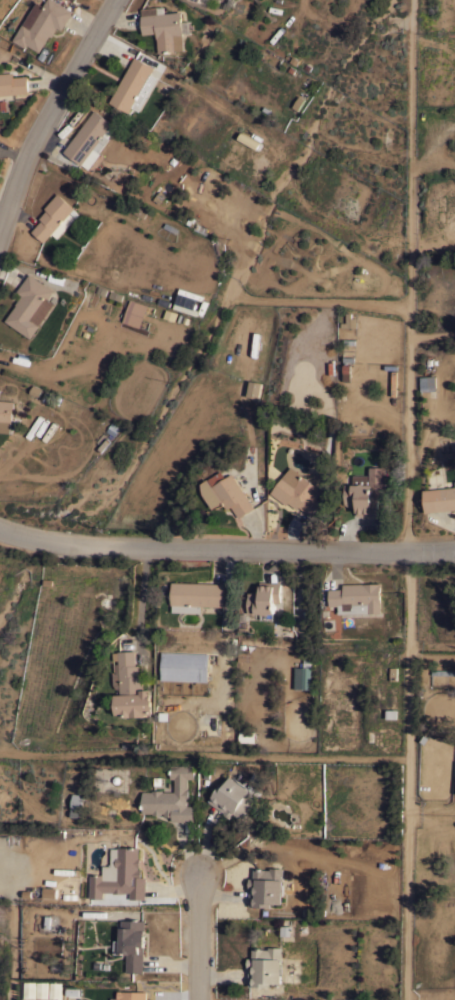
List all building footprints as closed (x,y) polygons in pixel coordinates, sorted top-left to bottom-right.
[(42,5),(45,0),(54,0),(72,11),(61,29),(57,27),(51,36),(49,35),(40,52),(27,44),(26,48),(21,24),(22,24),(35,1),(42,5)] [(185,50),(159,52),(157,38),(156,32),(143,34),(141,15),(142,15),(141,8),(157,6),(157,13),(181,11),(185,50)] [(134,56),(154,67),(151,74),(158,77),(140,110),(133,106),(130,112),(110,101),(134,56)] [(28,92),(0,95),(0,73),(13,72),(13,77),(27,75),(28,92)] [(94,109),(112,123),(109,126),(115,130),(109,137),(110,138),(100,152),(105,155),(93,171),(88,168),(64,151),(94,109)] [(241,133),(267,147),(263,154),(238,139),(241,133)] [(74,208),(44,242),(31,231),(41,220),(39,218),(46,209),(44,207),(57,193),(74,208)] [(172,216),(176,208),(184,211),(183,212),(193,217),(189,224),(172,216)] [(38,325),(39,325),(30,338),(5,320),(16,305),(15,304),(21,295),(17,291),(29,273),(53,290),(48,298),(54,303),(38,325)] [(203,296),(201,301),(190,298),(190,297),(178,293),(179,288),(203,296)] [(147,305),(140,327),(122,321),(129,299),(147,305)] [(198,310),(197,315),(173,307),(175,302),(198,310)] [(356,327),(341,327),(341,322),(346,322),(346,312),(351,312),(351,317),(356,317),(356,327)] [(435,390),(420,391),(419,376),(434,375),(435,390)] [(258,398),(246,396),(249,380),(261,382),(258,398)] [(11,433),(0,432),(0,400),(14,401),(12,425),(11,433)] [(321,490),(315,498),(320,502),(310,515),(298,506),(297,509),(288,502),(286,504),(270,493),(290,466),(300,474),(321,490)] [(384,490),(384,493),(381,493),(381,498),(377,498),(377,515),(356,515),(356,504),(353,504),(352,505),(346,505),(346,504),(344,504),(344,484),(352,484),(352,475),(368,475),(368,466),(384,466),(384,490)] [(255,507),(239,517),(232,506),(228,509),(223,502),(214,508),(204,494),(203,487),(203,483),(222,470),(226,477),(233,473),(255,507)] [(423,490),(454,486),(454,509),(426,512),(423,490)] [(224,583),(223,606),(201,605),(201,608),(173,607),(173,604),(172,604),(172,593),(169,593),(169,588),(172,588),(172,581),(224,583)] [(260,592),(260,582),(280,582),(280,602),(273,602),(273,619),(261,619),(261,613),(247,613),(248,592),(260,592)] [(380,583),(380,586),(379,586),(380,601),(380,612),(339,613),(339,605),(330,605),(329,589),(343,588),(343,583),(380,583)] [(122,717),(122,714),(117,714),(116,694),(120,694),(119,650),(135,650),(135,665),(139,665),(139,676),(142,675),(143,689),(151,689),(151,699),(152,699),(153,713),(150,713),(150,716),(122,717)] [(208,654),(207,682),(160,680),(161,652),(208,654)] [(310,667),(310,688),(295,688),(295,666),(302,666),(302,657),(310,657),(310,667)] [(397,718),(386,718),(386,710),(397,710),(397,718)] [(168,720),(154,720),(154,714),(159,715),(159,712),(168,712),(168,720)] [(255,731),(255,742),(238,741),(239,730),(255,731)] [(193,778),(186,778),(186,788),(188,788),(188,799),(187,799),(187,805),(193,805),(193,821),(171,820),(171,816),(163,816),(163,813),(161,813),(161,814),(152,814),(152,813),(142,813),(142,791),(151,791),(151,790),(162,790),(162,791),(174,791),(174,778),(169,778),(170,765),(193,765),(193,778)] [(261,792),(258,796),(259,797),(251,808),(250,807),(241,820),(233,815),(231,818),(223,813),(224,812),(208,801),(221,783),(224,785),(230,776),(237,781),(238,780),(246,786),(248,783),(261,792)] [(81,810),(71,809),(73,793),(83,794),(81,810)] [(146,898),(130,898),(130,892),(124,892),(124,893),(113,893),(113,892),(103,891),(103,898),(90,898),(90,874),(102,874),(102,865),(110,865),(111,847),(116,847),(117,847),(138,847),(138,858),(140,858),(139,867),(138,867),(138,869),(141,869),(141,877),(146,877),(146,898)] [(283,884),(284,884),(283,895),(282,895),(282,903),(272,903),(272,906),(249,906),(250,887),(248,887),(249,878),(253,878),(253,869),(269,869),(269,867),(283,868),(283,884)] [(56,888),(55,898),(43,897),(43,887),(56,888)] [(144,946),(143,971),(126,971),(126,953),(114,953),(114,940),(119,940),(119,927),(120,927),(120,926),(116,926),(116,922),(120,922),(120,920),(145,920),(144,946)] [(281,947),(281,963),(282,963),(282,974),(281,974),(281,982),(270,982),(270,986),(262,986),(248,986),(249,967),(247,967),(247,958),(252,958),(252,948),(263,948),(263,949),(268,949),(268,947),(281,947)] [(35,997),(23,997),(24,981),(35,981),(35,997)] [(47,981),(47,997),(36,997),(36,981),(47,981)] [(60,982),(59,999),(57,999),(57,998),(48,997),(49,981),(60,982)] [(146,991),(146,999),(145,999),(110,999),(110,997),(116,997),(116,990),(146,991)]
